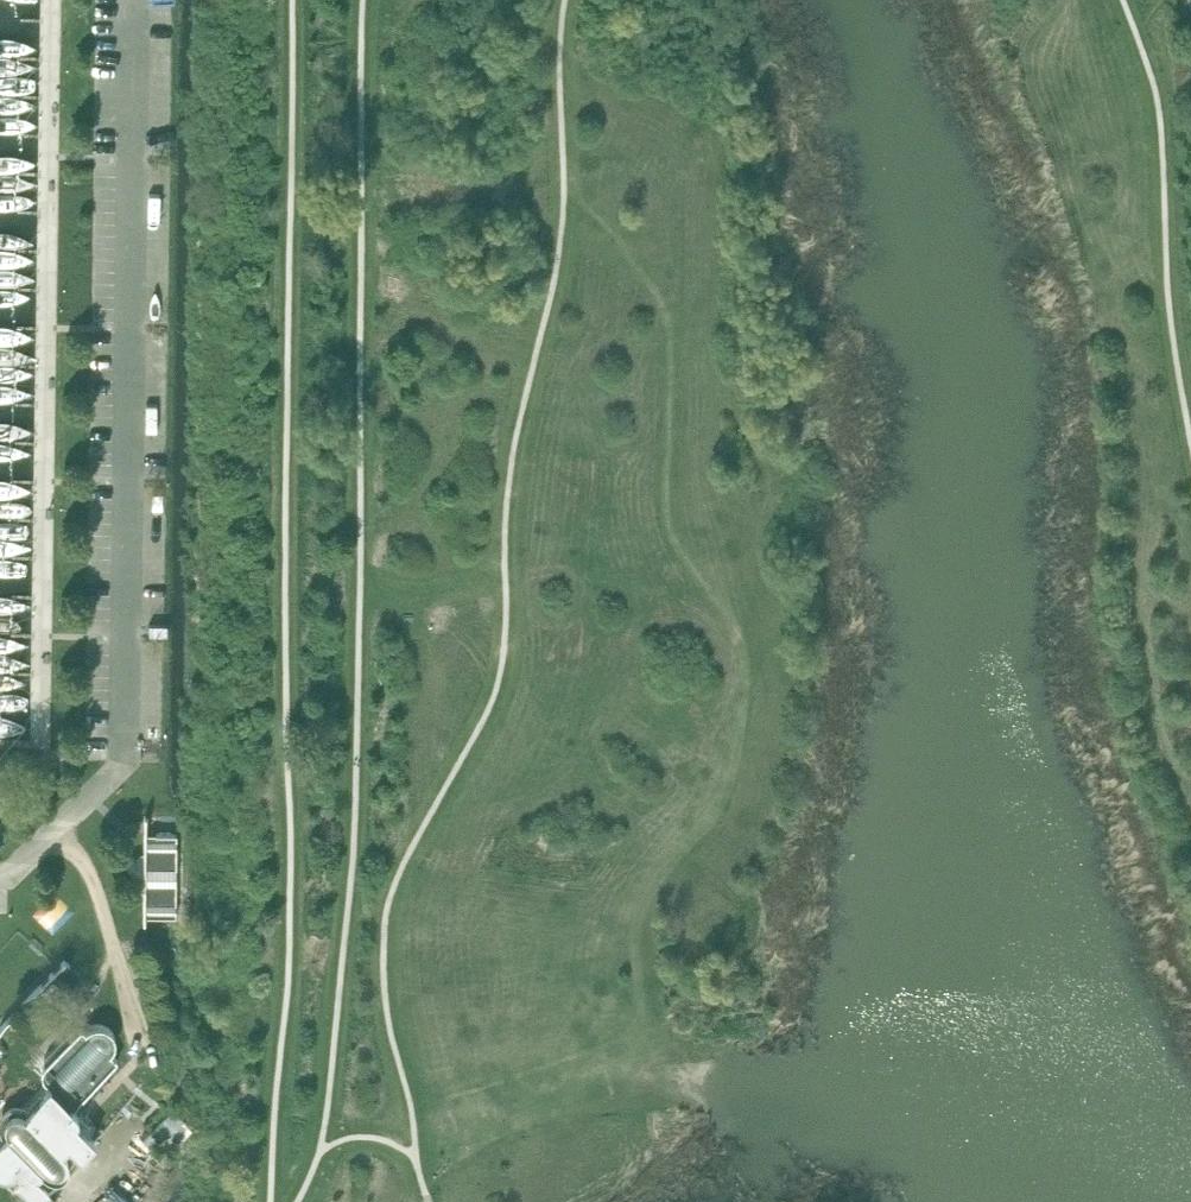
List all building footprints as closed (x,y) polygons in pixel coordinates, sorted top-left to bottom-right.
[(143,921),(155,916),(174,916),(176,834),(155,834),(144,821),(144,850),(124,861),(143,895),(143,921)] [(55,1201),(43,1191),(94,1135),(74,1117),(79,1112),(73,1106),(81,1098),(82,1098),(117,1060),(110,1053),(112,1051),(114,1047),(115,1044),(115,1040),(115,1038),(114,1034),(112,1031),(109,1028),(107,1027),(104,1025),(101,1025),(98,1024),(94,1025),(92,1026),(90,1027),(88,1028),(85,1031),(81,1026),(78,1029),(37,992),(7,1022),(0,1029),(0,1048),(3,1051),(0,1055),(0,1201),(55,1201)]
